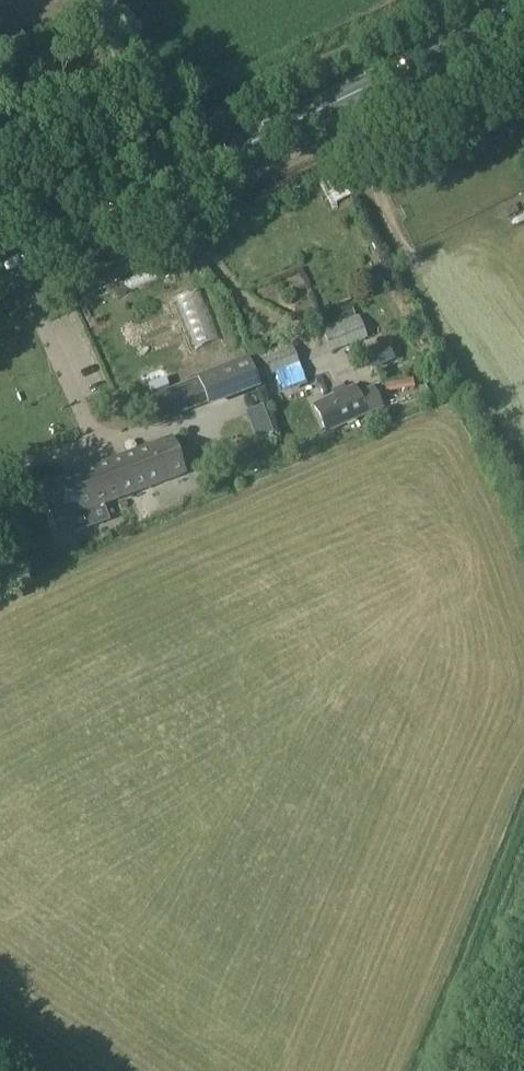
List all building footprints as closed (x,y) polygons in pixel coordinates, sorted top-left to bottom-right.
[(367,338),(359,316),(322,330),(331,352),(367,338)] [(299,365),(290,342),(248,358),(248,359),(257,381),(299,365)] [(259,385),(257,381),(248,359),(198,378),(208,404),(259,385)] [(333,391),(335,396),(314,406),(326,432),(366,414),(365,413),(380,407),(372,389),(358,396),(354,388),(345,392),(342,386),(333,391)] [(56,522),(184,475),(171,439),(43,487),(56,522)]
